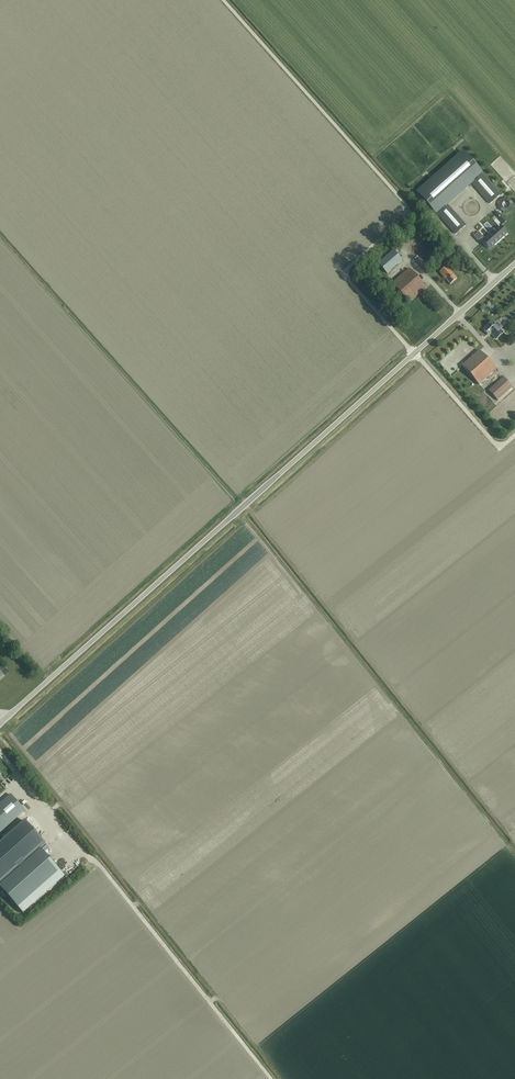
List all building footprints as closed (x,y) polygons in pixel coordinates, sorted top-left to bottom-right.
[(434,214),(481,173),(464,153),(416,194),(434,214)] [(491,204),(500,195),(481,174),(472,182),(491,204)] [(463,202),(455,210),(466,220),(470,216),(474,212),(472,210),(463,202)] [(447,204),(437,213),(438,214),(455,233),(465,225),(447,205),(447,204)] [(499,227),(487,238),(490,242),(491,241),(494,244),(507,234),(503,230),(503,231),(499,227)] [(387,274),(402,261),(393,251),(378,264),(387,274)] [(446,267),(441,271),(439,273),(450,284),(457,278),(446,267)] [(409,303),(426,288),(409,269),(392,284),(409,303)] [(492,321),(485,327),(486,328),(484,330),(486,333),(487,334),(490,332),(496,339),(503,333),(498,328),(500,326),(497,323),(497,322),(495,324),(492,321)] [(479,385),(496,370),(479,351),(462,366),(479,385)] [(497,401),(512,388),(503,378),(489,391),(497,401)] [(25,811),(10,795),(0,804),(0,833),(25,811)] [(19,869),(26,863),(25,862),(40,848),(45,844),(25,821),(0,843),(0,884),(18,868),(19,869)] [(41,850),(0,886),(0,888),(18,908),(60,871),(41,850)]
